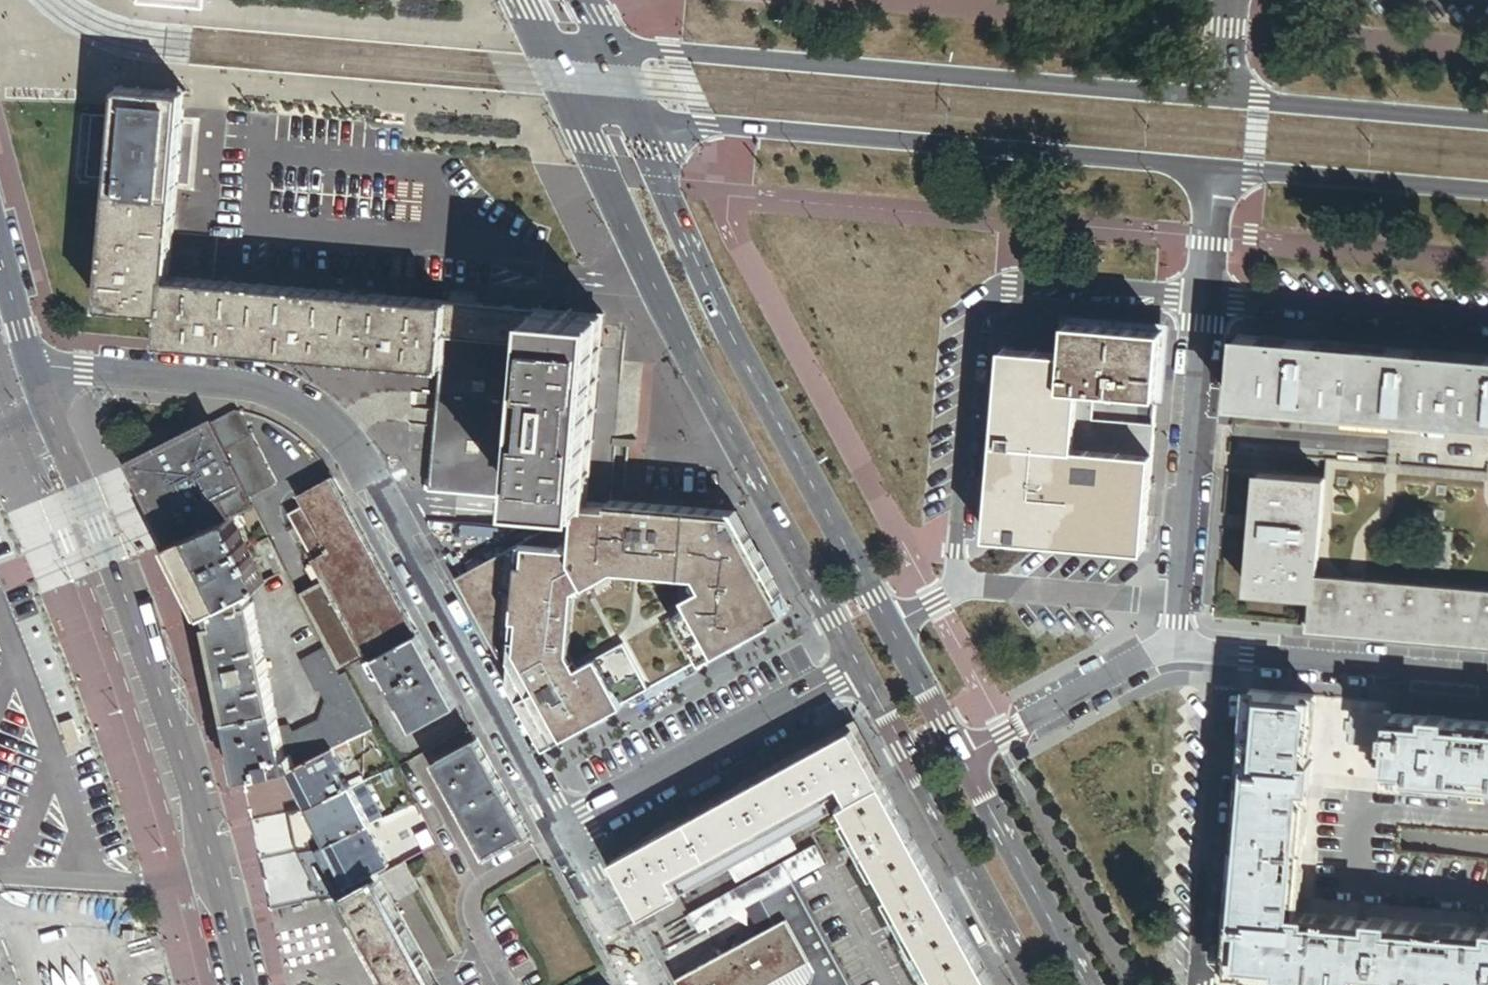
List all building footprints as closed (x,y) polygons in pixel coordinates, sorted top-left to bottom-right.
[(163,342),(411,364),(443,367),(449,302),(355,294),(345,293),(207,281),(171,278),(185,116),(185,109),(187,92),(122,86),(120,104),(120,111),(113,188),(102,306),(166,312),(163,342)] [(453,294),(452,303),(479,305),(480,296),(479,295),(455,293),(453,294)] [(435,459),(432,489),(523,497),(539,310),(479,305),(452,303),(449,302),(443,367),(437,428),(464,430),(461,461),(435,459)] [(604,316),(539,310),(523,497),(581,502),(588,503),(588,502),(603,327),(604,316)] [(1164,331),(1069,322),(1067,353),(1004,348),(989,536),(1146,549),(1164,331)] [(1234,402),(1487,423),(1487,359),(1372,349),(1331,345),(1262,339),(1239,337),(1234,402)] [(212,423),(249,497),(276,484),(240,412),(235,411),(212,423)] [(1391,424),(1303,416),(1302,431),(1390,439),(1391,424)] [(255,507),(249,497),(212,423),(132,464),(172,543),(232,517),(255,507)] [(437,428),(435,459),(461,461),(464,430),(437,428)] [(1315,596),(1316,579),(1324,481),(1260,476),(1250,590),(1315,596)] [(318,585),(328,580),(373,660),(377,658),(418,638),(331,481),(304,495),(311,506),(293,516),(320,565),(310,570),(318,585)] [(548,744),(790,612),(736,514),(614,504),(588,502),(588,503),(581,502),(580,518),(570,517),(457,578),(548,744)] [(265,582),(232,517),(172,543),(206,611),(248,590),(265,582)] [(1452,536),(1424,534),(1422,567),(1449,569),(1452,536)] [(277,576),(287,571),(269,537),(260,542),(277,576)] [(1316,579),(1315,596),(1312,629),(1487,644),(1487,593),(1316,579)] [(251,601),(248,590),(206,611),(243,779),(287,770),(288,770),(297,765),(291,753),(286,754),(279,726),(252,602),(251,601)] [(377,658),(424,740),(462,717),(418,638),(377,658)] [(333,749),(374,729),(344,674),(340,676),(326,648),(302,660),(316,687),(319,686),(325,699),(320,719),(292,733),(288,724),(279,726),(286,754),(291,753),(297,765),(333,749)] [(1318,697),(1251,692),(1244,781),(1227,975),(1347,984),(1487,984),(1487,931),(1487,932),(1476,931),(1476,930),(1458,929),(1458,930),(1441,928),(1442,927),(1388,923),(1388,922),(1373,920),(1372,921),(1367,921),(1367,922),(1357,921),(1357,920),(1298,915),(1299,901),(1300,901),(1305,846),(1304,846),(1306,830),(1307,830),(1309,801),(1308,801),(1310,786),(1312,786),(1314,763),(1312,763),(1318,697)] [(1393,729),(1394,718),(1353,714),(1352,724),(1348,724),(1347,735),(1351,736),(1350,746),(1391,750),(1392,745),(1386,745),(1387,729),(1393,729)] [(1394,718),(1393,729),(1387,729),(1386,745),(1392,745),(1391,750),(1389,783),(1420,785),(1427,785),(1428,785),(1454,787),(1471,789),(1487,791),(1487,724),(1445,720),(1446,719),(1428,718),(1428,719),(1394,716),(1394,718)] [(614,862),(644,917),(683,895),(676,881),(863,778),(877,770),(854,729),(814,752),(614,862)] [(488,858),(530,835),(478,741),(436,764),(488,858)] [(348,742),(333,749),(335,753),(350,746),(348,742)] [(333,749),(297,765),(288,770),(287,770),(308,809),(346,791),(335,769),(341,765),(335,754),(335,753),(333,749)] [(842,807),(884,784),(877,770),(863,778),(676,881),(683,895),(732,868),(789,836),(842,807)] [(363,782),(351,788),(371,826),(382,820),(368,793),(364,784),(363,782)] [(884,784),(842,807),(847,814),(940,984),(994,984),(884,784)] [(351,788),(346,791),(308,809),(327,846),(369,826),(371,826),(351,788)] [(317,851),(343,897),(380,877),(378,871),(389,866),(369,826),(327,846),(317,851)] [(796,848),(789,836),(732,868),(738,880),(796,848)] [(828,863),(819,847),(786,865),(788,869),(795,881),(828,863)] [(687,919),(697,936),(703,933),(696,921),(788,869),(786,865),(687,919)] [(794,882),(795,881),(788,869),(696,921),(703,933),(763,899),(776,892),(794,882)] [(438,983),(381,878),(380,877),(343,897),(391,984),(439,984),(438,983)] [(794,882),(776,892),(785,908),(803,897),(794,882)] [(803,897),(785,908),(776,892),(763,899),(777,927),(789,921),(812,962),(771,984),(851,984),(803,897)] [(679,980),(681,984),(771,984),(812,962),(789,921),(777,927),(679,980)] [(0,924),(0,984),(25,984),(0,924)]
